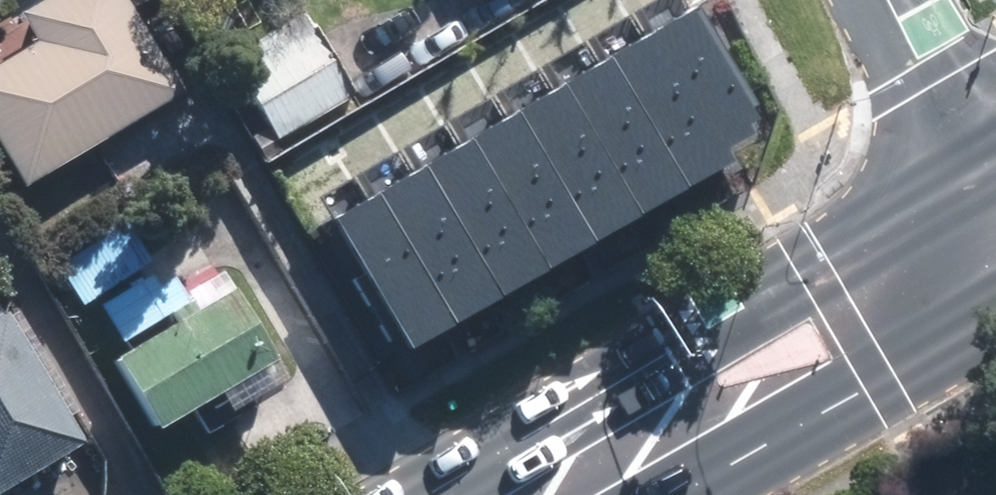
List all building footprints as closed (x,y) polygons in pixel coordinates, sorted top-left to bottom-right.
[(127,0),(23,0),(27,6),(15,13),(31,41),(0,59),(0,154),(20,187),(181,91),(127,0)] [(695,8),(655,32),(726,149),(765,125),(695,8)] [(276,22),(223,53),(274,138),(351,93),(311,25),(286,39),(276,22)] [(613,57),(691,187),(733,162),(726,149),(655,32),(613,57)] [(613,57),(562,87),(640,217),(691,187),(613,57)] [(520,111),(598,242),(640,217),(562,87),(520,111)] [(520,111),(474,138),(552,270),(598,242),(520,111)] [(426,166),(505,298),(552,270),(474,138),(426,166)] [(426,166),(381,192),(459,325),(505,298),(426,166)] [(381,192),(332,221),(410,354),(459,325),(381,192)] [(271,358),(230,287),(112,358),(154,428),(271,358)] [(0,311),(0,491),(80,443),(1,310),(0,311)]
